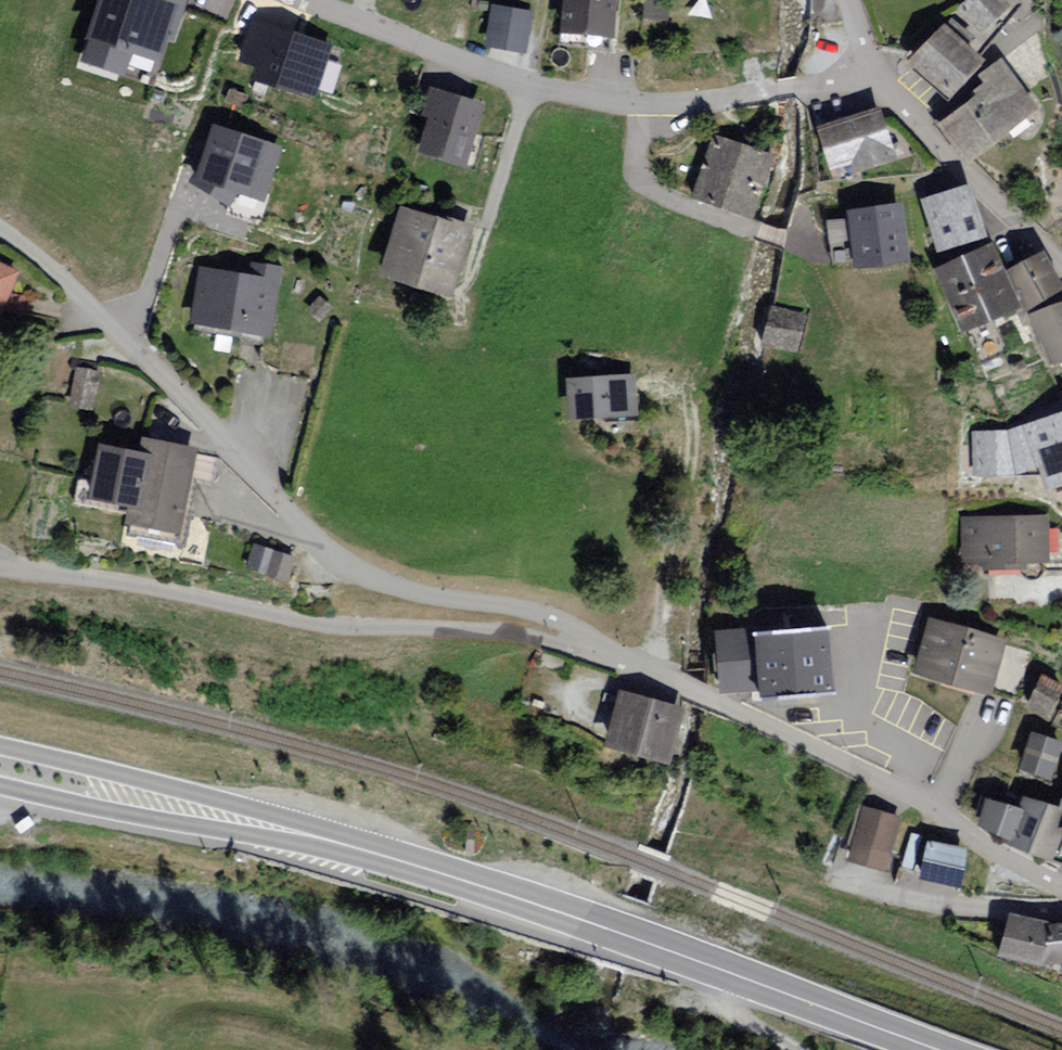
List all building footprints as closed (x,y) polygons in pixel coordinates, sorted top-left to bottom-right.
[(183,0),(95,0),(78,58),(159,82),(183,0)] [(560,43),(614,48),(619,0),(565,0),(560,43)] [(953,23),(991,56),(1028,7),(1019,0),(976,0),(953,23)] [(491,7),(485,48),(531,55),(537,15),(491,7)] [(920,68),(901,85),(929,113),(945,99),(953,106),(994,64),(951,27),(915,65),(920,68)] [(375,71),(295,43),(279,87),(300,95),(293,115),(352,135),(375,71)] [(984,97),(944,127),(976,167),(1049,112),(1010,60),(987,77),(993,83),(981,91),(984,97)] [(491,105),(431,89),(413,158),(473,174),(491,105)] [(888,108),(819,128),(835,181),(903,162),(888,108)] [(776,154),(715,137),(698,202),(759,218),(776,154)] [(292,160),(226,139),(204,207),(270,228),(292,160)] [(973,187),(930,201),(947,254),(990,240),(973,187)] [(912,206),(854,213),(855,221),(831,224),(835,271),(920,263),(912,206)] [(477,227),(401,207),(383,281),(459,300),(477,227)] [(997,248),(941,271),(986,367),(1012,355),(998,325),(1028,312),(997,248)] [(1017,272),(1037,311),(1061,299),(1061,277),(1050,255),(1017,272)] [(198,267),(190,333),(271,343),(281,265),(249,261),(247,273),(198,267)] [(3,324),(24,273),(0,262),(0,323),(3,324)] [(809,315),(775,307),(765,350),(800,358),(809,315)] [(1037,319),(1058,367),(1061,365),(1061,308),(1037,319)] [(103,374),(77,370),(72,410),(98,413),(103,374)] [(639,376),(570,378),(571,419),(640,417),(639,376)] [(964,432),(975,477),(1041,460),(1047,484),(1061,480),(1061,406),(964,432)] [(144,451),(99,444),(93,479),(77,477),(71,510),(135,520),(132,537),(189,546),(205,448),(146,439),(144,451)] [(1055,520),(962,521),(962,571),(1056,571),(1055,520)] [(305,557),(257,545),(250,571),(299,583),(305,557)] [(1011,643),(931,620),(916,675),(1016,705),(1035,660),(1009,651),(1011,643)] [(841,627),(723,633),(724,654),(718,654),(719,675),(724,674),(726,692),(764,690),(765,703),(847,699),(841,627)] [(1047,678),(1032,713),(1053,722),(1061,702),(1061,684),(1047,678)] [(694,708),(624,690),(610,746),(680,763),(694,708)] [(1019,778),(1055,790),(1061,770),(1061,742),(1034,732),(1019,778)] [(1030,798),(1015,839),(1058,859),(1061,846),(1061,807),(1030,798)] [(868,806),(857,846),(897,856),(908,817),(868,806)] [(969,845),(929,840),(924,879),(964,884),(969,845)] [(1052,964),(1060,927),(1015,917),(1003,960),(1051,972),(1052,964)] [(1060,927),(1052,964),(1061,965),(1061,926),(1060,927)]
